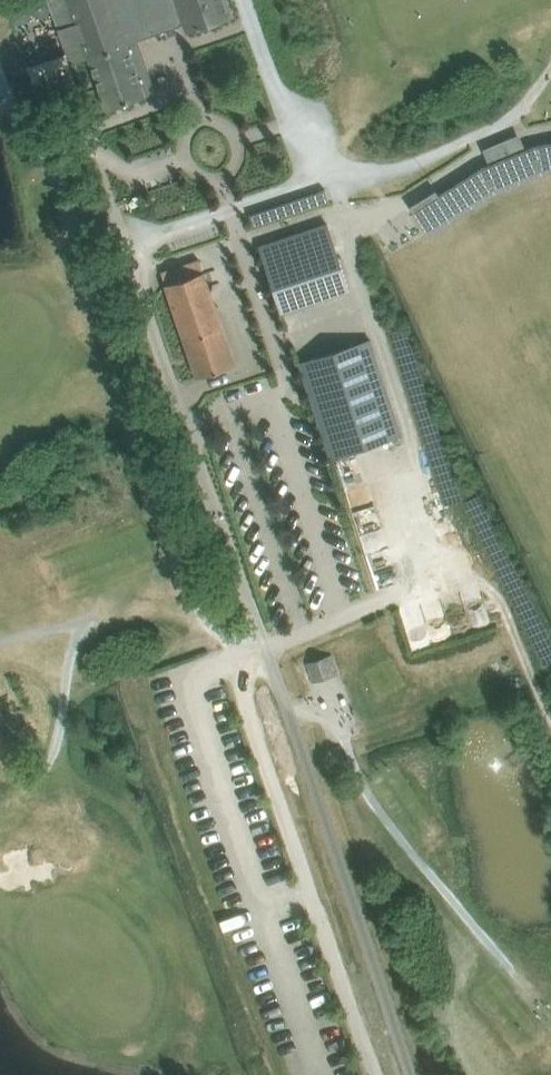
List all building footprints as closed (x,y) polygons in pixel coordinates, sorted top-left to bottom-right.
[(77,82),(94,76),(106,110),(147,96),(146,94),(155,91),(138,41),(183,25),(186,34),(234,17),(227,0),(48,0),(77,82)] [(435,190),(409,206),(425,231),(427,230),(451,214),(438,194),(435,190)] [(283,309),(348,288),(326,223),(260,245),(283,309)] [(197,377),(218,370),(236,364),(211,290),(222,286),(216,267),(165,284),(197,377)] [(357,449),(401,435),(370,339),(299,363),(330,458),(357,449)] [(330,655),(305,663),(311,680),(336,672),(330,655)]
